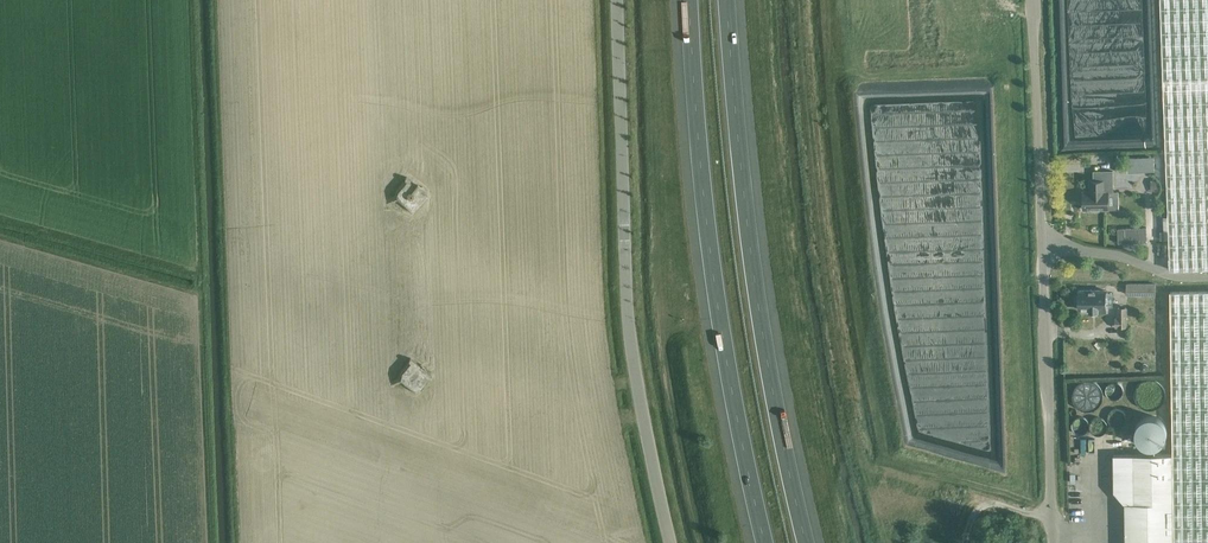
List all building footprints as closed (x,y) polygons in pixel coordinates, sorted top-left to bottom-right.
[(1170,269),(1207,267),(1207,0),(1160,0),(1170,269)] [(1091,192),(1083,192),(1084,209),(1092,209),(1092,210),(1100,210),(1100,209),(1109,208),(1109,193),(1114,192),(1113,170),(1101,170),(1094,170),(1095,180),(1090,180),(1090,189),(1091,189),(1091,192)] [(398,189),(397,193),(387,199),(388,202),(398,196),(411,208),(425,194),(426,195),(428,193),(419,185),(421,183),(418,181),(416,183),(406,176),(405,177),(407,179),(398,189)] [(1156,284),(1127,284),(1127,294),(1156,294),(1156,284)] [(1106,290),(1079,290),(1079,309),(1090,309),(1090,312),(1098,312),(1106,312),(1106,290)] [(1171,291),(1173,454),(1134,454),(1113,455),(1114,491),(1125,503),(1126,542),(1207,542),(1207,291),(1171,291)] [(1116,326),(1127,326),(1127,308),(1118,308),(1118,318),(1116,318),(1116,326)] [(393,384),(402,382),(406,385),(409,388),(421,383),(427,376),(432,376),(433,375),(411,357),(410,358),(411,363),(405,370),(404,375),(391,381),(393,384)] [(1163,398),(1164,394),(1163,389),(1162,386),(1161,385),(1157,382),(1155,381),(1153,381),(1149,381),(1146,383),(1144,384),(1142,386),(1141,388),(1140,390),(1139,394),(1140,398),(1142,400),(1143,402),(1146,404),(1148,405),(1152,406),(1156,405),(1159,404),(1161,402),(1162,400),(1163,398)] [(1098,398),(1098,395),(1097,391),(1096,388),(1095,386),(1091,383),(1086,382),(1081,383),(1079,384),(1077,385),(1075,387),(1073,390),(1072,392),(1072,395),(1073,399),(1074,402),(1076,404),(1077,405),(1080,407),(1082,408),(1085,408),(1088,408),(1090,407),(1094,404),(1097,400),(1098,398)] [(1164,421),(1161,419),(1159,418),(1157,417),(1154,416),(1152,416),(1149,416),(1146,417),(1144,418),(1141,420),(1139,421),(1138,424),(1137,426),(1136,429),(1136,431),(1136,434),(1137,437),(1138,440),(1139,442),(1141,444),(1144,445),(1146,447),(1149,447),(1152,448),(1154,447),(1157,447),(1159,445),(1162,444),(1164,442),(1165,440),(1166,437),(1167,434),(1167,432),(1167,429),(1166,426),(1165,424),(1164,421)] [(1125,427),(1124,427),(1123,427),(1122,427),(1122,428),(1121,428),(1121,429),(1121,430),(1120,430),(1120,431),(1120,432),(1121,433),(1121,434),(1122,434),(1123,435),(1124,435),(1125,435),(1126,435),(1127,435),(1127,434),(1128,434),(1128,433),(1129,433),(1129,432),(1129,431),(1129,430),(1128,429),(1128,428),(1127,428),(1127,427),(1126,427),(1125,427)]
